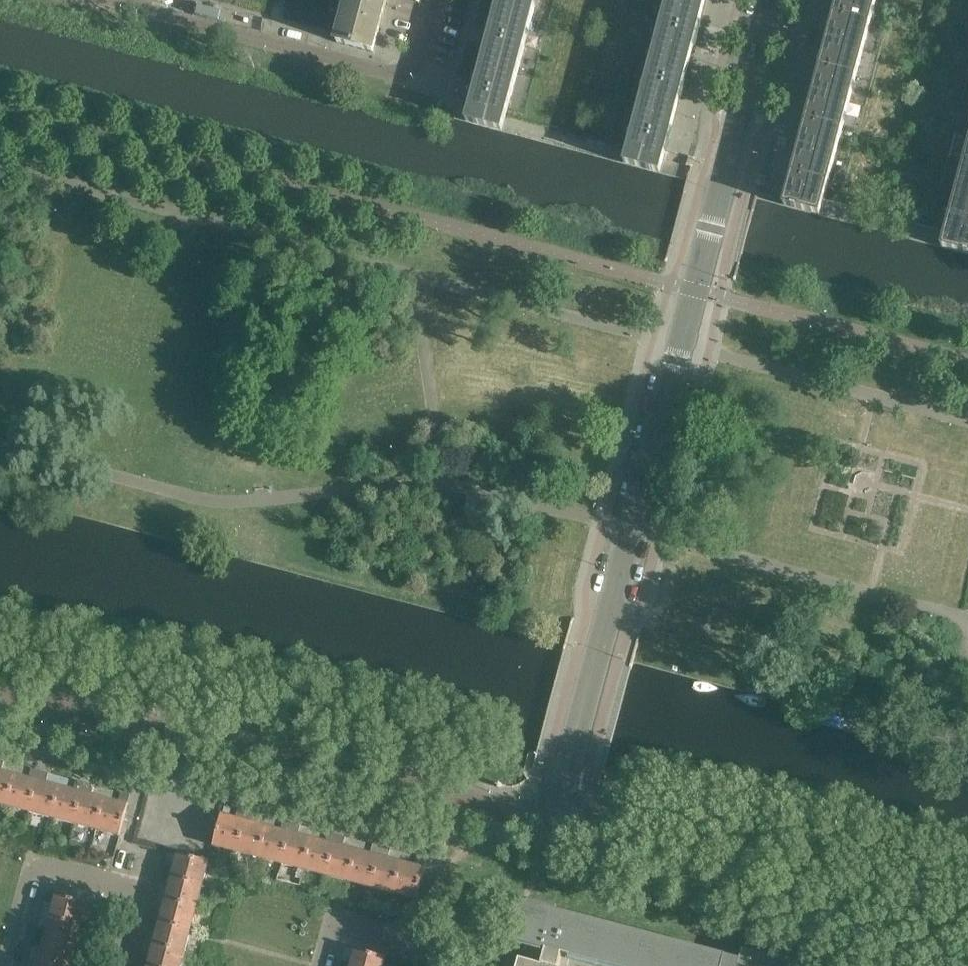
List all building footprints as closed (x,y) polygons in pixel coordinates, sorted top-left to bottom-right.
[(387,0),(349,0),(340,32),(337,42),(374,52),(376,43),(387,0)] [(537,0),(499,0),(496,10),(531,20),(537,0)] [(703,8),(671,0),(668,0),(654,52),(689,62),(703,8)] [(705,0),(671,0),(703,8),(705,0)] [(876,0),(838,0),(827,41),(863,50),(876,0)] [(517,73),(531,20),(496,10),(482,63),(517,73)] [(849,104),(863,50),(827,41),(813,94),(849,104)] [(675,115),(689,62),(654,52),(640,106),(675,115)] [(502,131),(517,73),(482,63),(467,122),(502,131)] [(835,157),(849,104),(813,94),(799,147),(835,157)] [(660,173),(675,115),(640,106),(625,163),(660,173)] [(819,215),(835,157),(799,147),(784,205),(819,215)] [(957,189),(967,192),(967,147),(957,189)] [(957,189),(945,234),(942,247),(967,254),(967,192),(957,189)] [(18,765),(0,760),(0,804),(8,806),(18,765)] [(30,812),(38,780),(34,779),(36,770),(18,765),(8,806),(30,812)] [(52,818),(63,777),(45,772),(42,782),(38,780),(30,812),(52,818)] [(75,824),(83,792),(79,791),(81,782),(63,777),(52,818),(75,824)] [(97,830),(108,789),(89,784),(87,793),(83,792),(75,824),(97,830)] [(120,836),(128,804),(124,803),(126,794),(108,789),(97,830),(120,836)] [(237,852),(245,820),(241,819),(243,810),(224,805),(213,846),(237,852)] [(259,858),(270,817),(252,812),(249,821),(245,820),(237,852),(259,858)] [(282,864),(290,832),(286,831),(288,822),(270,817),(259,858),(282,864)] [(304,870),(315,829),(296,824),(294,833),(290,832),(282,864),(304,870)] [(326,875),(335,844),(331,843),(333,834),(315,829),(304,870),(326,875)] [(349,881),(360,841),(341,836),(339,845),(335,844),(326,875),(349,881)] [(371,887),(380,856),(376,855),(378,846),(360,841),(349,881),(371,887)] [(394,893),(405,853),(386,848),(384,857),(380,856),(371,887),(394,893)] [(203,885),(209,863),(209,861),(178,853),(178,854),(168,851),(163,870),(173,872),(172,876),(203,885)] [(417,899),(425,868),(421,867),(423,857),(405,853),(394,893),(417,899)] [(197,907),(203,885),(172,876),(171,880),(161,878),(156,896),(197,907)] [(81,925),(87,902),(56,894),(55,899),(46,896),(41,915),(81,925)] [(191,930),(197,907),(156,896),(152,915),(161,917),(160,921),(191,930)] [(792,963),(743,950),(740,959),(725,956),(725,955),(557,910),(558,907),(529,900),(528,903),(521,901),(511,939),(612,965),(791,965),(792,963)] [(75,948),(81,925),(41,915),(36,933),(46,936),(44,940),(75,948)] [(185,952),(191,930),(160,921),(159,925),(149,923),(145,941),(185,952)] [(75,948),(44,940),(43,944),(34,941),(29,960),(53,965),(70,965),(75,948)] [(185,952),(145,941),(140,959),(149,962),(148,965),(181,965),(185,952)] [(386,957),(355,949),(345,947),(340,965),(343,965),(384,965),(386,957)]
